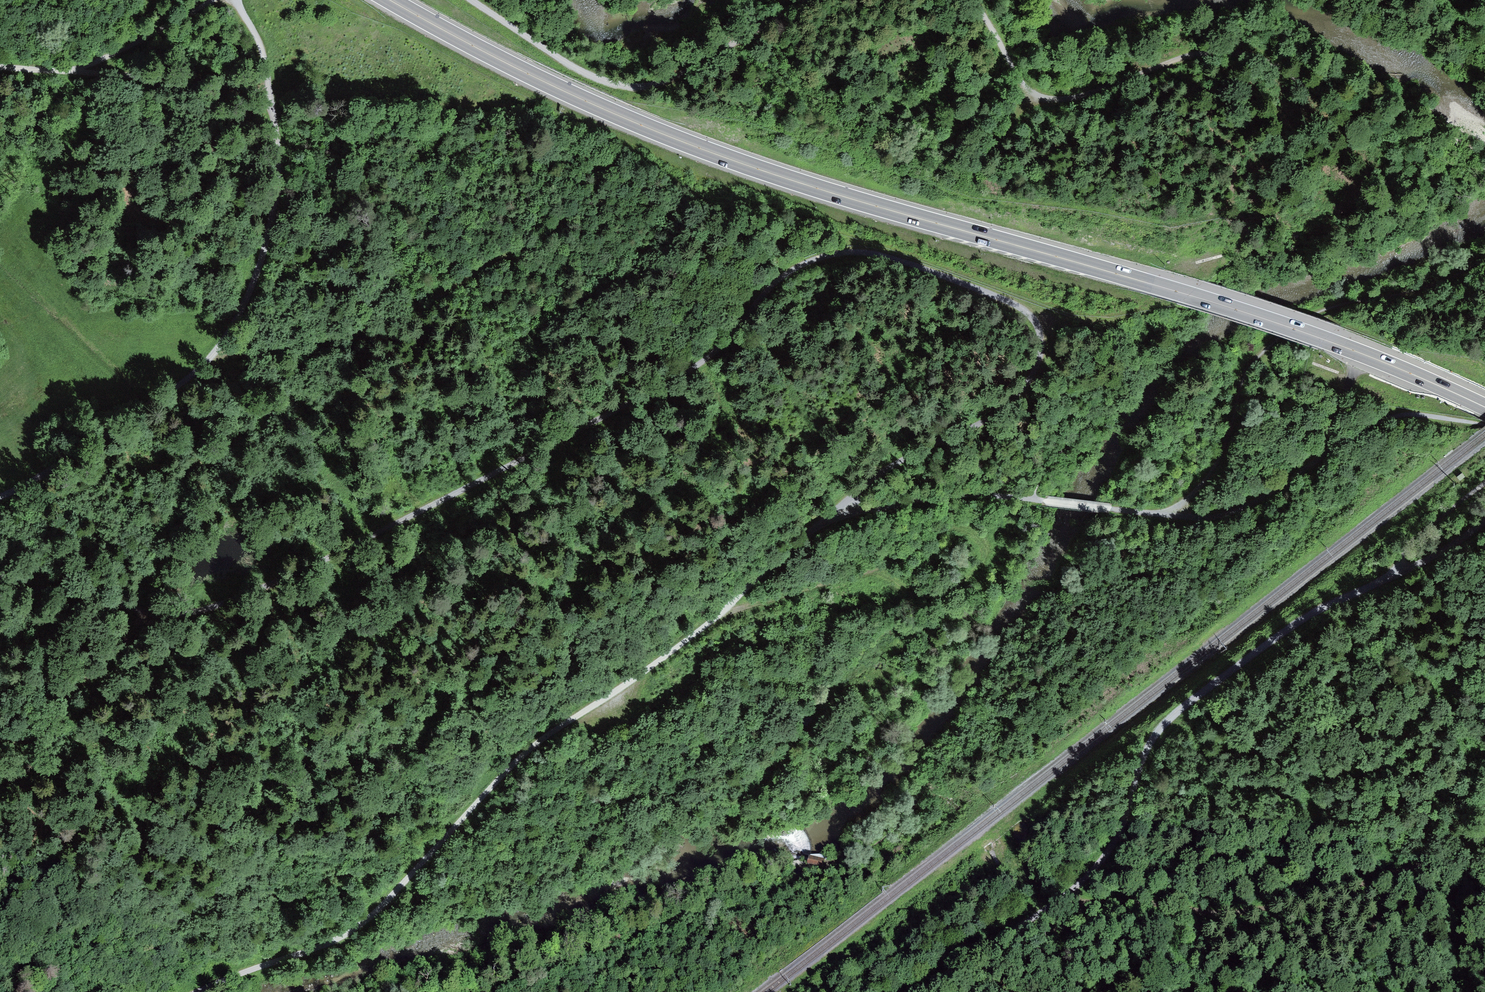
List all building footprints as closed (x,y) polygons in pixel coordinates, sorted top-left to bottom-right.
[(825,860),(809,856),(807,865),(822,869),(825,860)]
